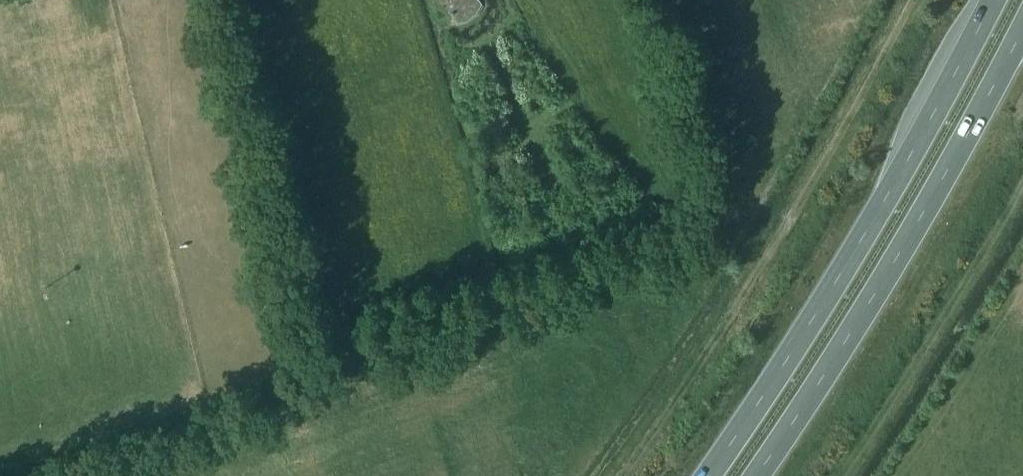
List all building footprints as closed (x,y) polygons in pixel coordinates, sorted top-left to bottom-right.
[(432,0),(449,26),(455,22),(466,19),(476,12),(482,3),(480,0),(432,0)]
